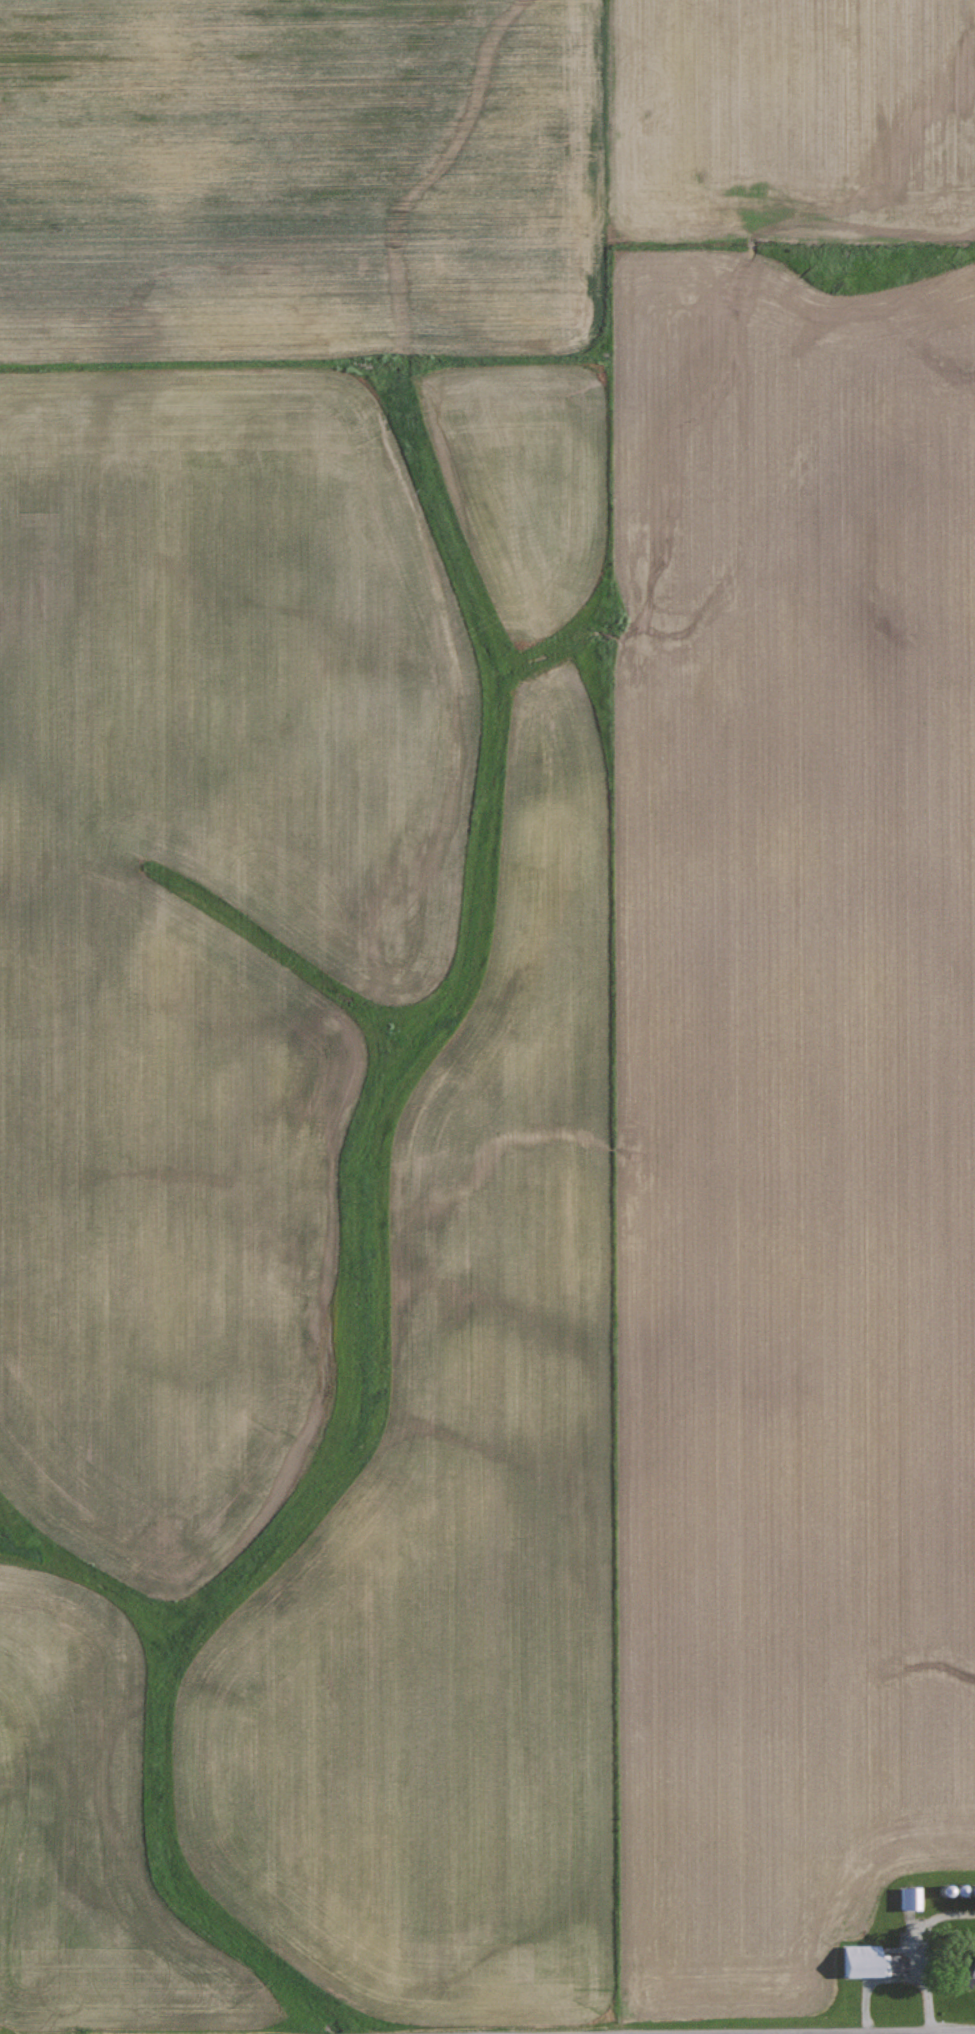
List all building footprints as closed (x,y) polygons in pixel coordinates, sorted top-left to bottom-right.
[(882,1954),(880,1943),(868,1945),(870,1956),(882,1954)]
